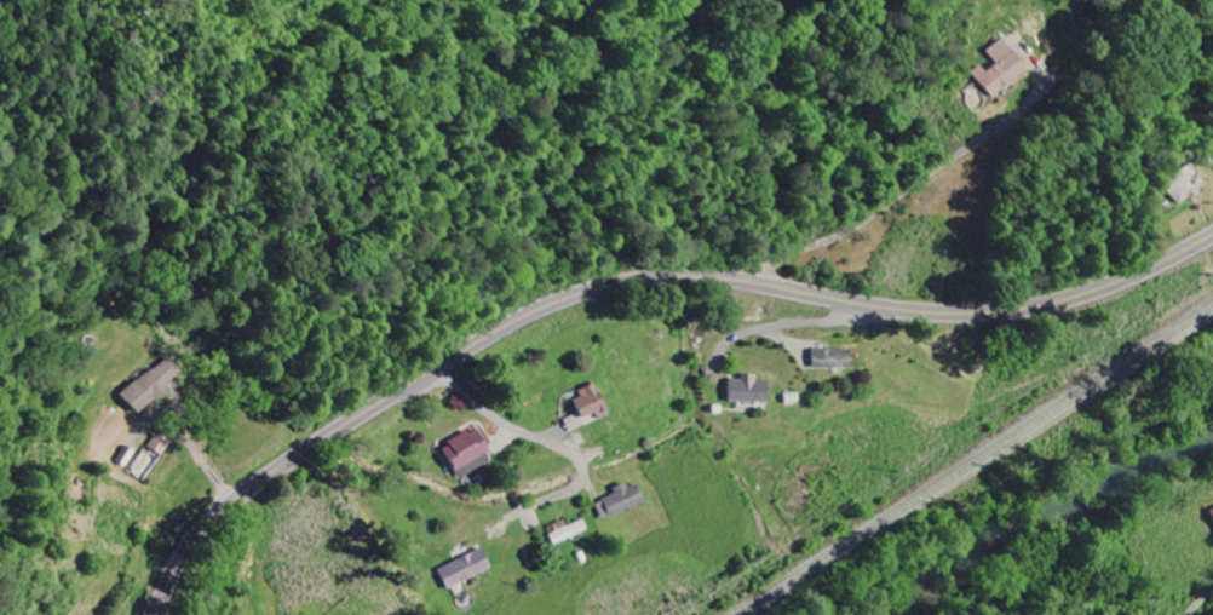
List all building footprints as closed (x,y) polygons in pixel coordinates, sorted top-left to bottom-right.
[(969,73),(990,98),(1026,67),(1003,38),(986,53),(995,64),(985,73),(979,65),(969,73)] [(1160,184),(1174,206),(1205,185),(1190,164),(1160,184)] [(848,350),(810,349),(809,368),(848,369),(848,350)] [(181,372),(166,356),(124,395),(142,415),(171,388),(167,384),(181,372)] [(767,402),(767,381),(755,381),(755,375),(740,375),(740,380),(728,380),(728,402),(767,402)] [(606,414),(594,386),(571,396),(582,424),(606,414)] [(472,427),(439,446),(457,479),(491,460),(472,427)] [(151,447),(165,455),(173,441),(160,433),(151,447)] [(637,481),(613,490),(615,496),(595,503),(601,520),(645,505),(637,481)] [(587,531),(582,520),(548,535),(553,545),(587,531)] [(447,590),(491,568),(481,549),(437,570),(447,590)]
